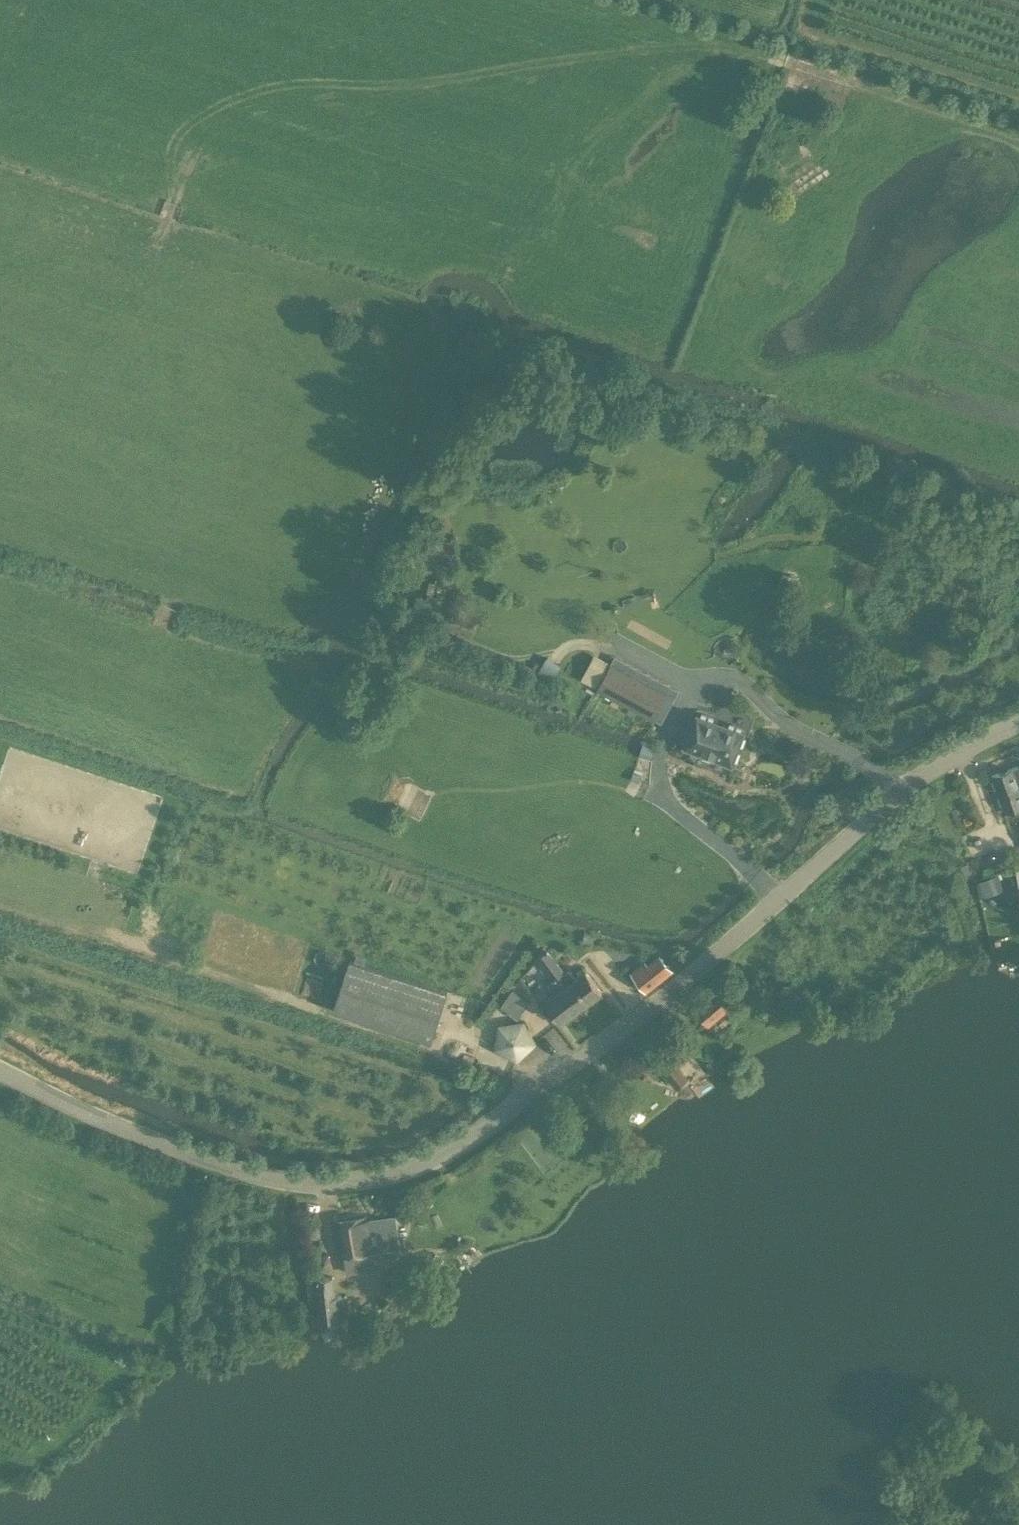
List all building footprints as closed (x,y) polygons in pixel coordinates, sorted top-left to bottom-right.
[(795,588),(798,575),(782,572),(779,584),(795,588)] [(808,632),(810,621),(799,619),(796,630),(808,632)] [(655,717),(667,694),(595,656),(583,679),(655,717)] [(732,764),(744,732),(698,714),(686,746),(732,764)] [(643,742),(639,755),(651,758),(655,746),(643,742)] [(1018,807),(1018,766),(1015,767),(992,775),(1006,812),(1018,807)] [(996,871),(1007,867),(1005,860),(993,864),(996,871)] [(967,882),(975,879),(969,866),(962,869),(967,882)] [(981,882),(986,895),(1004,889),(999,875),(981,882)] [(591,944),(594,935),(585,932),(582,941),(591,944)] [(546,968),(556,960),(548,950),(538,957),(546,968)] [(648,964),(645,961),(632,972),(647,990),(672,969),(660,954),(648,964)] [(433,1039),(448,991),(350,959),(334,1008),(433,1039)] [(559,975),(583,1006),(602,991),(586,970),(576,977),(569,969),(564,972),(556,960),(546,968),(554,978),(559,975)] [(554,978),(548,982),(556,992),(546,999),(563,1021),(583,1006),(559,975),(554,978)] [(501,1009),(520,1020),(530,1001),(512,991),(501,1009)] [(814,1002),(832,1008),(836,997),(817,992),(814,1002)] [(729,1009),(716,993),(697,1009),(710,1024),(729,1009)] [(525,1022),(501,1026),(503,1016),(491,1013),(487,1032),(499,1035),(496,1048),(517,1059),(535,1042),(525,1022)] [(671,1056),(659,1066),(676,1087),(689,1077),(671,1056)] [(419,1210),(414,1203),(404,1210),(408,1217),(419,1210)] [(376,1269),(373,1251),(380,1250),(376,1218),(367,1219),(366,1216),(336,1220),(341,1256),(345,1255),(347,1273),(376,1269)] [(323,1311),(327,1310),(329,1323),(350,1320),(346,1295),(336,1296),(334,1277),(318,1279),(321,1299),(323,1311)]
